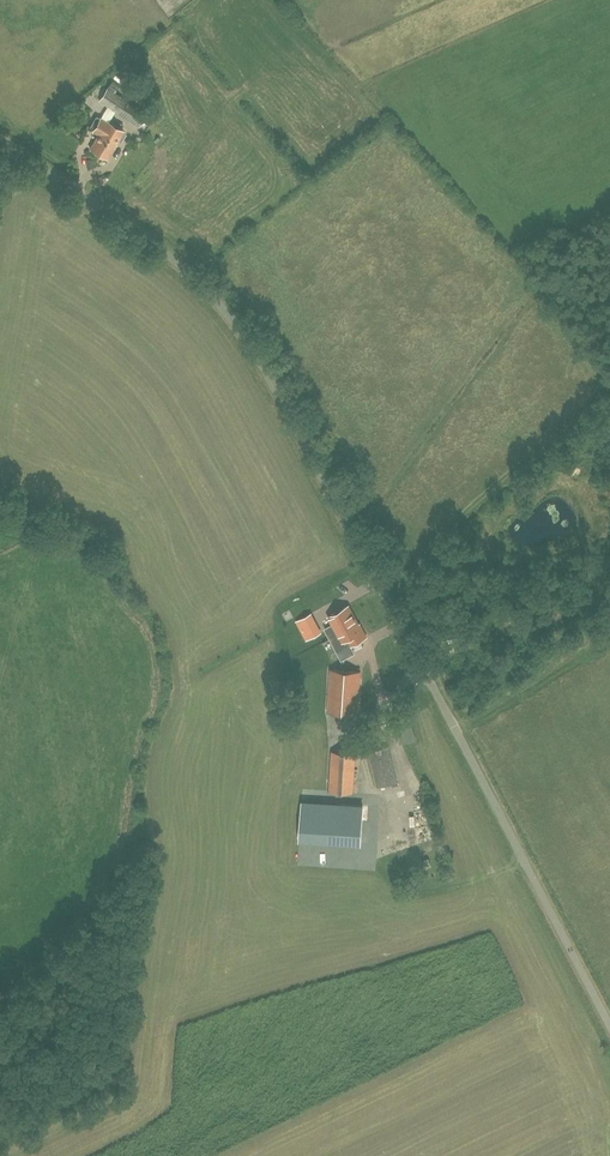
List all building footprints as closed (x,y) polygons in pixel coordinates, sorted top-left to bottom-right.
[(107,88),(100,99),(109,105),(118,110),(125,98),(115,92),(119,85),(110,79),(105,86),(107,88)] [(140,127),(147,114),(132,104),(125,114),(124,116),(140,127)] [(96,115),(89,128),(99,134),(90,148),(107,158),(124,131),(109,122),(113,115),(105,110),(101,118),(96,115)] [(358,625),(348,606),(329,616),(342,641),(347,639),(350,645),(366,636),(360,624),(358,625)] [(307,641),(323,632),(313,613),(297,622),(307,641)] [(463,641),(462,632),(447,634),(449,644),(463,641)] [(358,714),(361,671),(331,669),(328,711),(358,714)] [(396,720),(402,744),(417,740),(411,716),(396,720)] [(370,750),(378,785),(397,781),(389,746),(370,750)] [(332,751),(330,791),(353,792),(356,753),(332,751)] [(363,805),(338,803),(336,840),(360,841),(363,805)]
